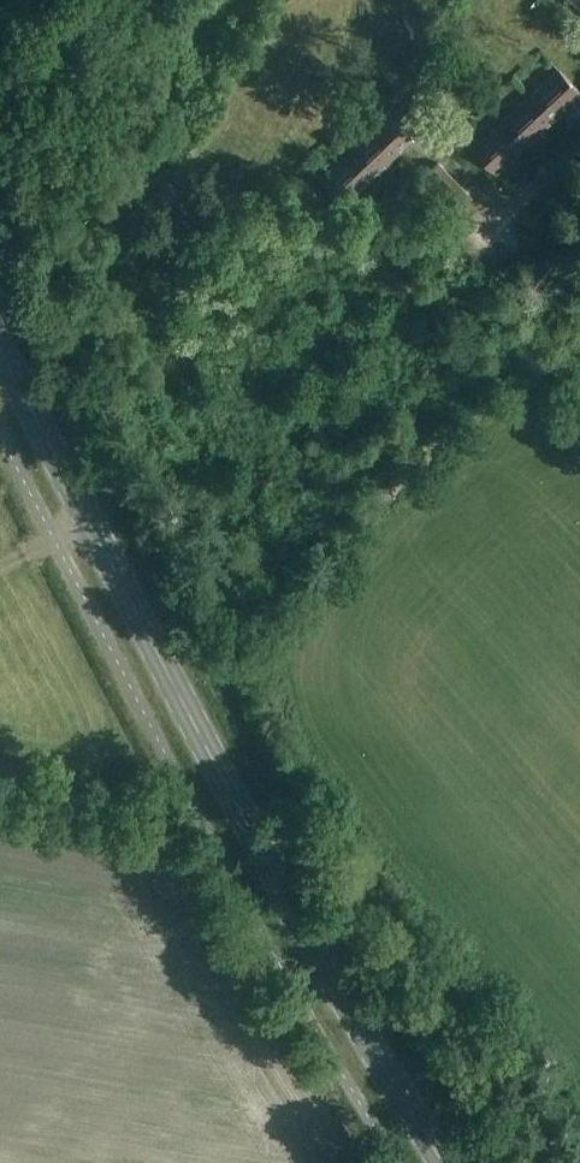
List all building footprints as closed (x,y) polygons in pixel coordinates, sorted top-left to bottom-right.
[(527,100),(550,125),(579,98),(579,93),(558,70),(527,100)] [(407,100),(378,127),(402,151),(430,124),(407,100)] [(501,123),(525,149),(550,125),(527,100),(501,123)] [(473,150),(495,174),(496,176),(525,149),(501,123),(473,150)] [(378,127),(350,154),(374,179),(402,151),(378,127)] [(346,206),(374,179),(350,154),(322,181),(346,206)] [(426,174),(435,183),(447,171),(438,162),(426,174)] [(447,171),(435,183),(443,192),(455,181),(447,171)] [(443,192),(452,201),(464,190),(455,181),(443,192)] [(464,190),(452,201),(461,210),(473,199),(464,190)]
